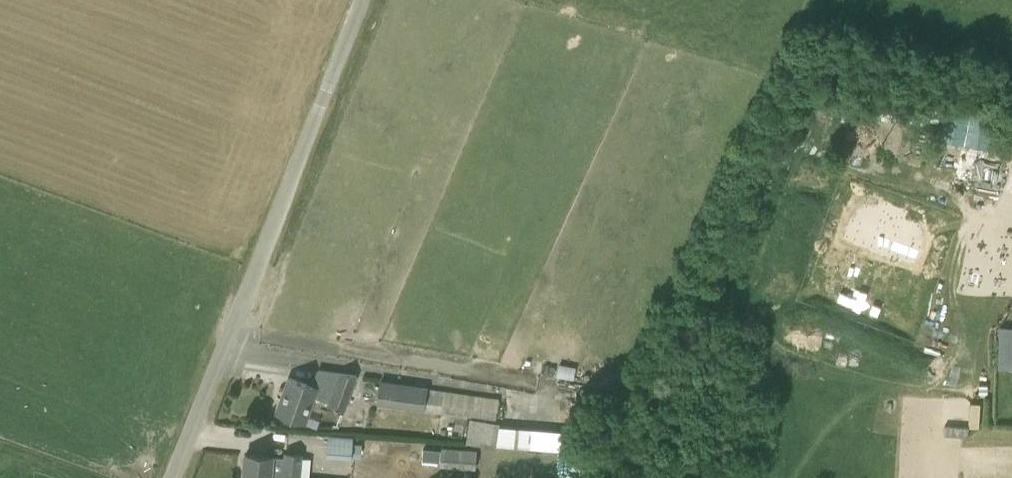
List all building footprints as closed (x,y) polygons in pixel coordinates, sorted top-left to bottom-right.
[(944,142),(988,145),(992,106),(947,102),(944,142)] [(914,264),(921,245),(913,243),(919,226),(902,219),(905,211),(885,204),(882,212),(865,206),(859,223),(851,221),(845,239),(852,242),(849,252),(827,244),(811,290),(834,298),(846,264),(895,282),(883,316),(907,324),(923,278),(901,270),(905,260),(914,264)] [(1011,369),(1011,328),(999,327),(997,368),(1011,369)] [(574,380),(576,368),(559,365),(556,377),(574,380)] [(319,420),(307,415),(314,397),(327,401),(326,405),(344,412),(358,376),(339,369),(339,373),(316,369),(313,381),(289,376),(275,413),(304,423),(317,427),(319,420)] [(380,380),(376,405),(423,411),(424,409),(496,419),(496,399),(426,390),(426,388),(380,380)] [(470,419),(466,443),(496,448),(577,453),(578,432),(499,426),(500,424),(470,419)] [(353,437),(328,435),(326,455),(351,457),(351,455),(359,456),(360,444),(352,444),(353,437)] [(442,452),(442,463),(473,466),(474,455),(442,452)] [(243,477),(300,477),(302,456),(284,453),(284,458),(272,456),(245,454),(243,477)]
